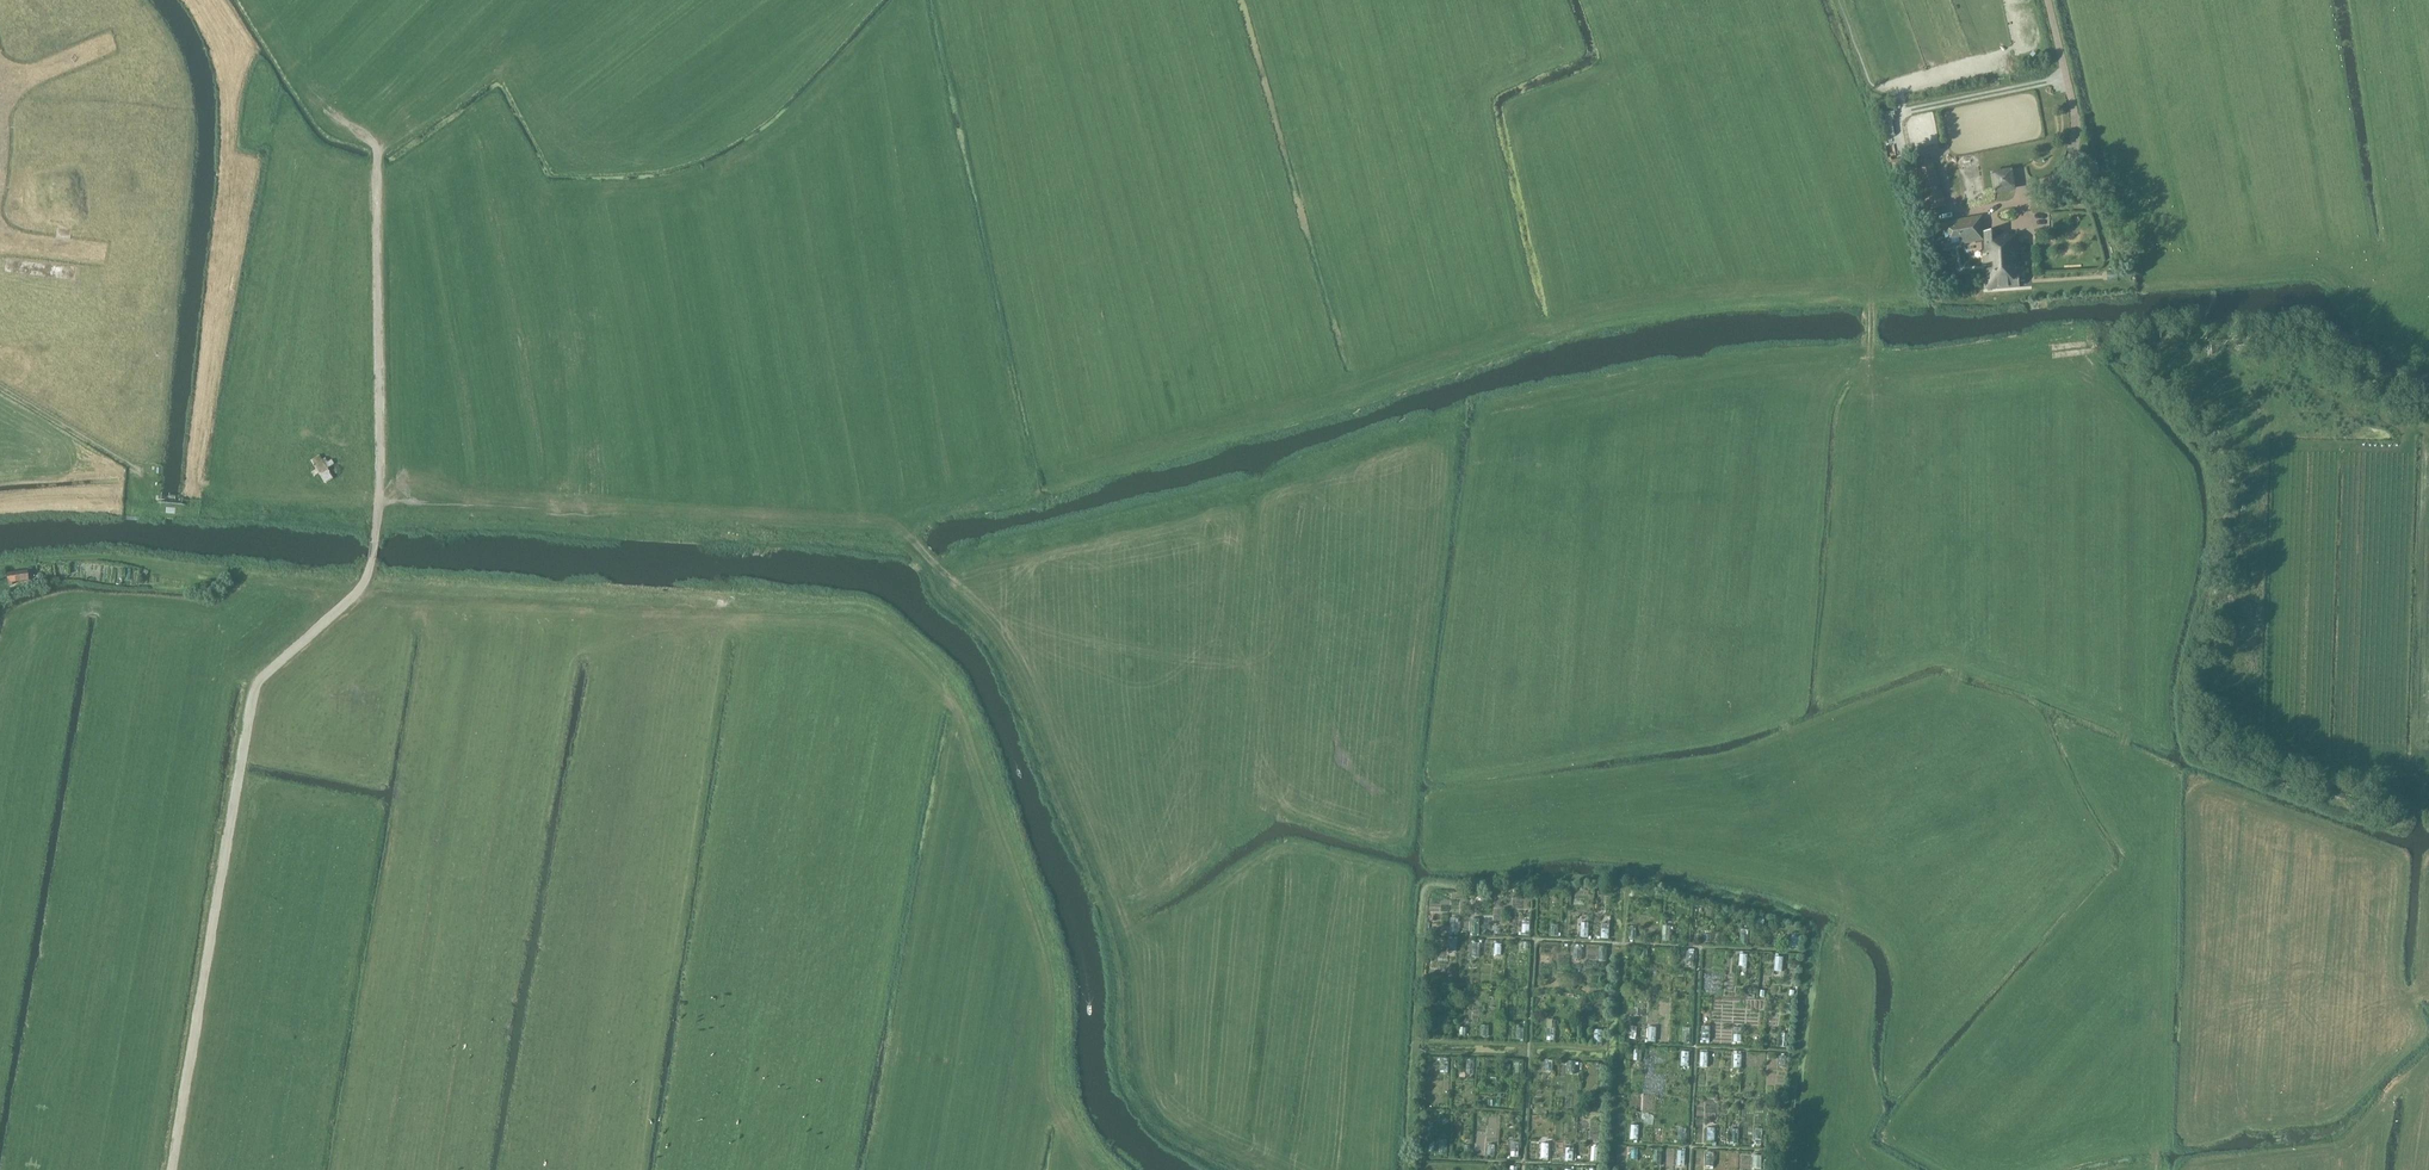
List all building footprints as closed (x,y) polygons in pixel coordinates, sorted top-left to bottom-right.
[(1940,224),(1943,236),(1945,248),(1983,241),(1987,290),(2019,288),(2019,287),(2027,286),(2028,285),(2028,278),(2027,277),(2018,277),(2018,270),(2019,270),(2018,236),(2008,236),(2008,233),(2001,234),(2001,231),(1983,233),(1982,217),(1940,224)] [(309,467),(318,461),(315,456),(306,463),(309,467)] [(321,459),(318,461),(309,467),(309,468),(309,469),(310,468),(313,472),(308,475),(311,480),(315,477),(317,477),(323,485),(324,486),(331,481),(331,479),(326,471),(326,469),(332,465),(329,460),(325,463),(321,459)] [(157,504),(184,503),(185,501),(185,500),(173,501),(174,495),(172,495),(172,501),(167,501),(167,494),(166,494),(165,501),(158,501),(158,502),(157,504)] [(179,513),(179,506),(172,504),(158,505),(158,512),(164,512),(164,519),(173,520),(175,519),(172,513),(179,513)] [(7,573),(8,583),(29,581),(27,571),(7,573)]
